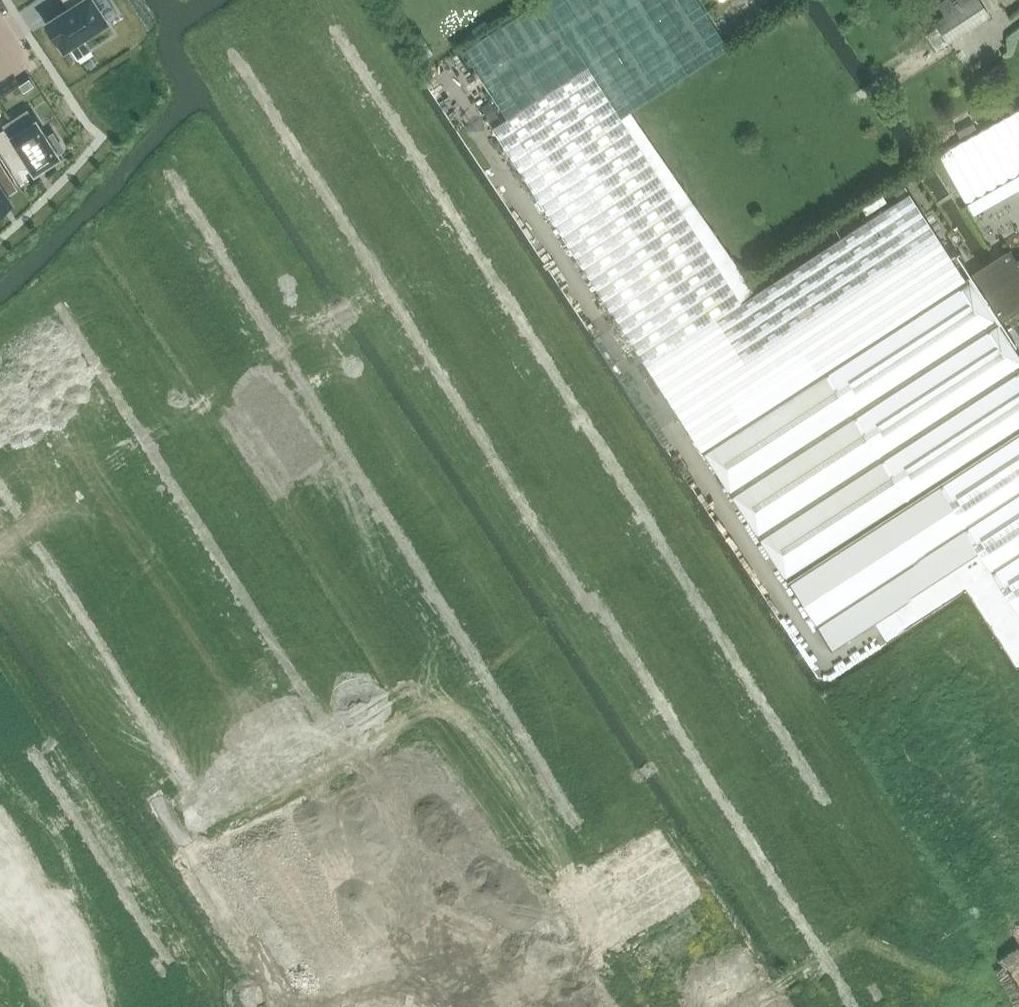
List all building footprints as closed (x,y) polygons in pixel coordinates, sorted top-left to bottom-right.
[(46,23),(57,40),(59,39),(64,47),(69,44),(78,58),(91,49),(82,36),(105,21),(92,0),(65,0),(70,8),(46,23)] [(945,15),(935,21),(948,42),(990,15),(979,0),(944,0),(938,4),(945,15)] [(490,129),(784,581),(787,579),(830,646),(873,618),(886,639),(968,586),(1018,665),(1018,354),(998,321),(1007,314),(1010,312),(1018,307),(1018,262),(1018,263),(1016,265),(1015,267),(1015,269),(1015,271),(1015,273),(1003,254),(998,257),(994,259),(981,268),(978,270),(972,274),(956,251),(950,255),(909,192),(905,186),(894,193),(898,199),(754,293),(742,276),(632,115),(629,112),(621,117),(619,115),(585,67),(490,129)] [(29,78),(19,85),(24,91),(34,85),(29,78)] [(939,153),(965,201),(1018,172),(1018,107),(939,153)] [(0,132),(0,146),(15,170),(27,162),(34,172),(43,167),(43,166),(59,156),(57,152),(63,148),(53,132),(47,136),(35,119),(11,134),(7,127),(6,128),(0,132)] [(2,211),(0,209),(9,203),(11,202),(6,194),(17,187),(0,161),(0,212),(2,211)] [(1015,1003),(1003,975),(973,987),(981,1006),(1004,1006),(1015,1003)] [(686,1005),(699,999),(692,983),(678,989),(686,1005)]
